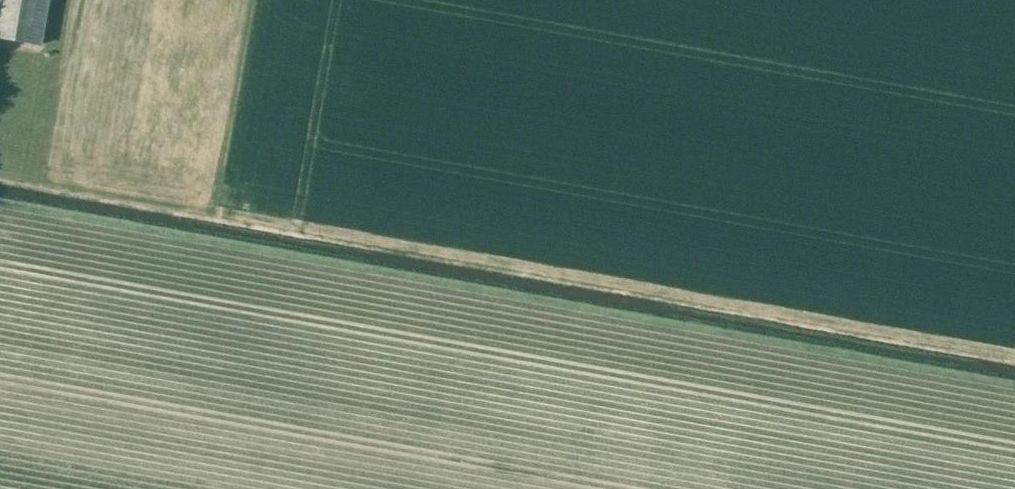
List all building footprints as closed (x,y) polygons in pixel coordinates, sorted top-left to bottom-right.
[(50,0),(0,0),(0,40),(42,47),(50,0)]
